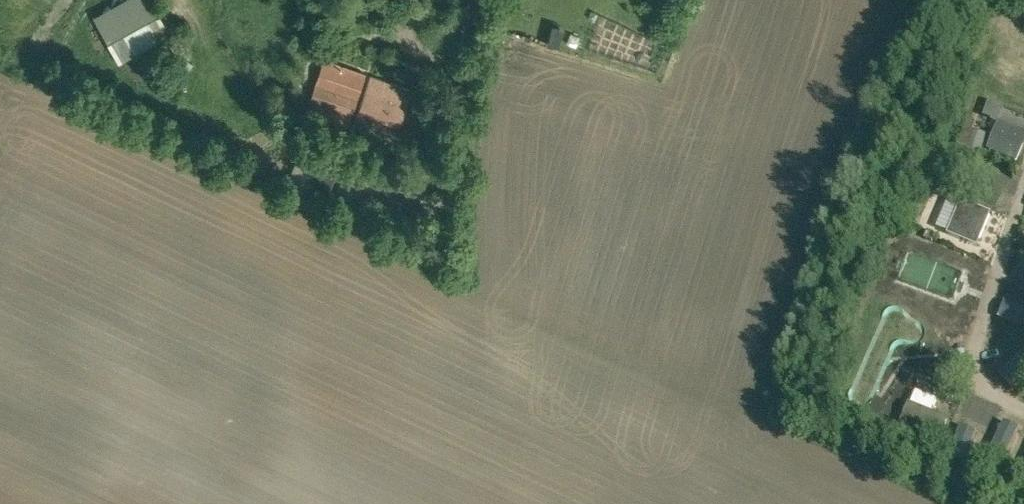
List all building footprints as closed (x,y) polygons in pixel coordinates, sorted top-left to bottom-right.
[(107,42),(159,13),(151,0),(121,0),(93,16),(107,42)] [(978,61),(996,68),(1002,51),(1018,57),(1023,42),(1023,29),(995,18),(978,61)] [(342,139),(365,74),(326,60),(303,125),(342,139)] [(411,89),(370,76),(354,125),(369,129),(373,117),(400,126),(411,89)] [(999,121),(987,150),(1017,162),(1023,145),(1023,131),(999,121)] [(428,173),(415,168),(412,175),(426,180),(428,173)] [(952,196),(941,228),(986,243),(997,211),(952,196)] [(436,225),(432,233),(441,236),(443,228),(436,225)] [(916,291),(976,310),(984,285),(965,279),(973,254),(935,243),(938,232),(930,229),(923,250),(929,251),(916,291)] [(1023,258),(1013,271),(1023,280),(1023,259),(1023,258)] [(1003,298),(996,314),(1023,325),(1023,306),(1003,298)] [(860,403),(903,419),(916,384),(901,379),(895,396),(866,386),(860,403)] [(955,419),(937,410),(943,399),(921,389),(909,415),(948,433),(955,419)] [(1019,426),(1002,418),(988,449),(1004,457),(1019,426)] [(977,431),(961,424),(948,454),(964,461),(977,431)]
